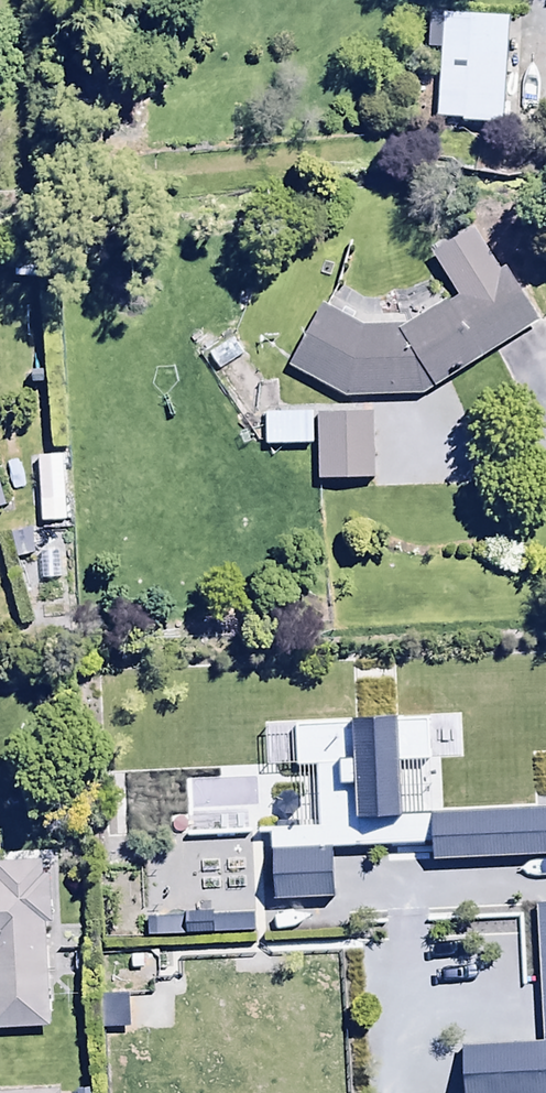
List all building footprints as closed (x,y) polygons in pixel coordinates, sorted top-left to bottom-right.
[(499,126),(505,20),(441,16),(435,119),(460,121),(460,124),(499,126)] [(427,256),(453,299),(408,326),(357,327),(318,306),(284,368),(340,399),(420,398),(540,324),(505,267),(497,272),(470,229),(427,256)] [(371,481),(370,414),(262,416),(263,447),(315,446),(315,482),(371,481)] [(60,458),(33,460),(38,525),(65,523),(60,458)] [(58,553),(36,554),(38,580),(59,579),(58,553)] [(125,768),(123,843),(261,837),(265,903),(332,898),(333,856),(545,860),(545,807),(442,804),(441,759),(467,758),(457,712),(257,724),(257,764),(125,768)] [(46,1026),(41,924),(48,923),(46,875),(40,875),(40,863),(0,865),(0,1028),(46,1026)] [(458,1092),(545,1092),(545,904),(537,905),(543,1042),(456,1046),(458,1092)]
